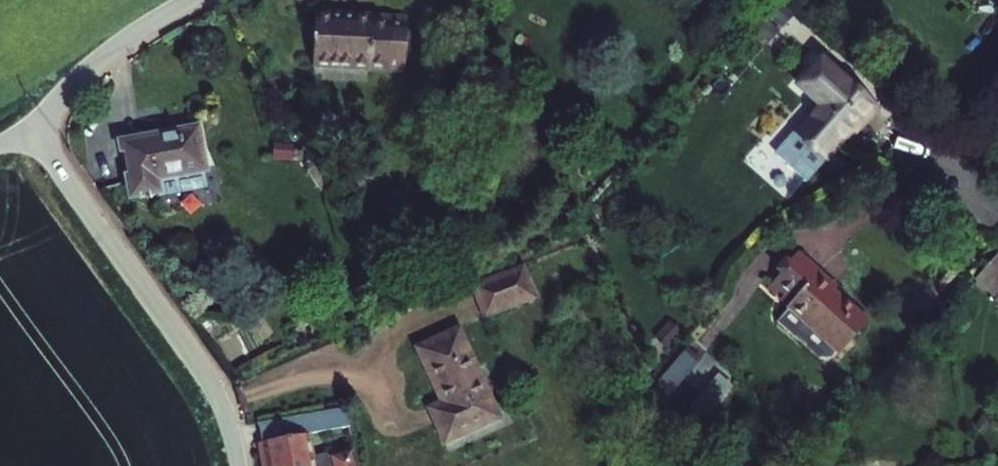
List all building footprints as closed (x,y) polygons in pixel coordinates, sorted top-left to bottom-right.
[(415,102),(417,51),(324,44),(323,92),(379,95),(379,100),(415,102)] [(840,123),(829,112),(795,152),(796,152),(788,161),(785,167),(785,173),(788,178),(799,188),(805,191),(811,190),(816,187),(824,178),(825,178),(852,149),(854,151),(873,132),(850,112),(840,123)] [(195,154),(123,158),(126,209),(149,207),(149,211),(198,208),(195,154)] [(980,300),(997,318),(997,280),(980,300)] [(796,328),(792,332),(834,370),(835,368),(846,378),(872,349),(835,317),(839,312),(802,281),(777,310),(796,328)] [(528,318),(517,288),(467,307),(479,337),(528,318)] [(690,386),(707,366),(686,348),(669,369),(690,386)] [(448,351),(406,367),(431,425),(437,438),(422,444),(431,465),(487,441),(448,351)] [(663,415),(674,426),(705,391),(695,382),(663,415)] [(302,454),(347,444),(338,423),(255,438),(260,465),(305,465),(302,454)]
